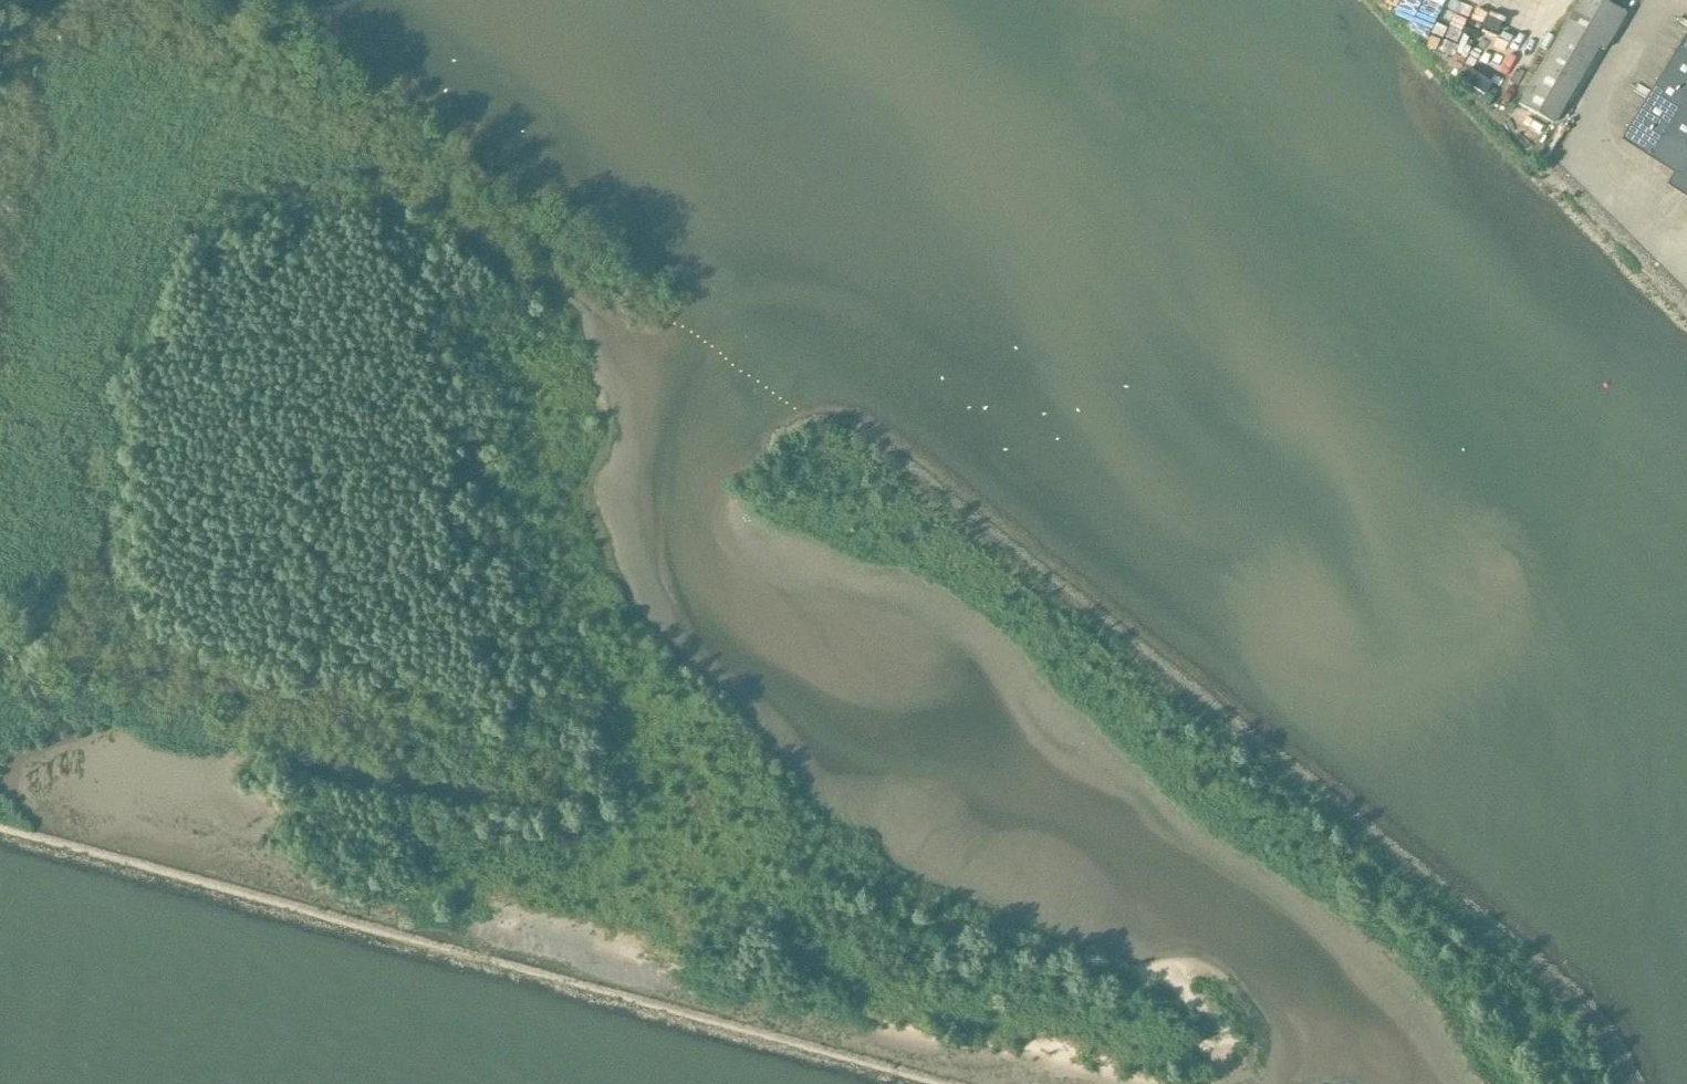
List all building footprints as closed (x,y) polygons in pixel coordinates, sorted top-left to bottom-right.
[(1625,11),(1606,0),(1578,0),(1518,103),(1552,123),(1597,46),(1603,50),(1625,11)] [(1623,140),(1676,173),(1669,185),(1686,196),(1686,37),(1623,140)] [(1469,68),(1461,80),(1484,95),(1491,83),(1469,68)]
